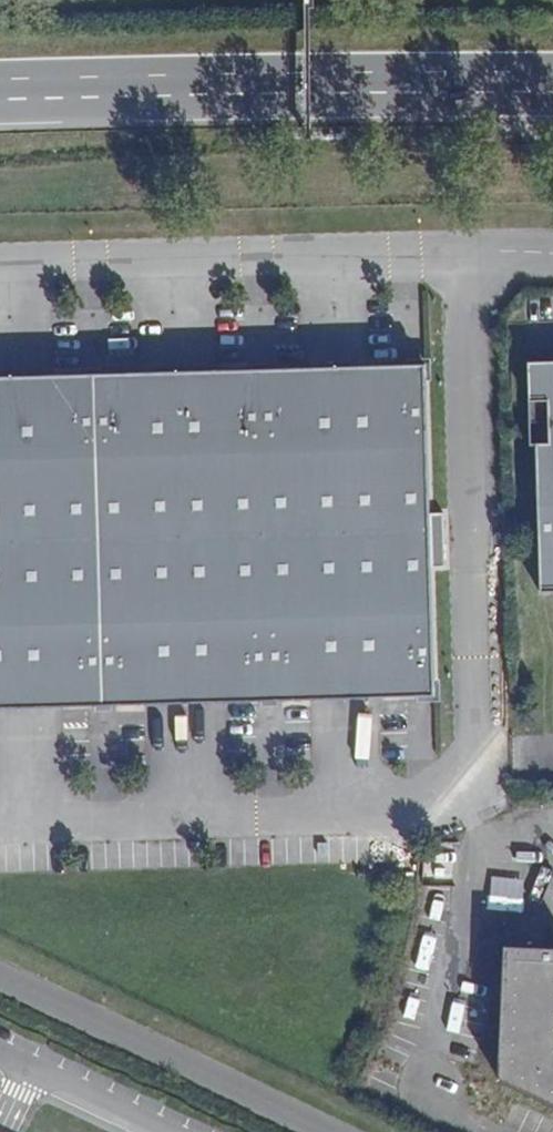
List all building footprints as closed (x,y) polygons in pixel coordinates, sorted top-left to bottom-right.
[(536,446),(534,370),(552,369),(552,361),(528,362),(530,446),(536,446)] [(416,695),(406,362),(0,375),(0,707),(416,695)] [(540,594),(552,593),(552,369),(534,370),(536,446),(540,594)] [(505,949),(500,1084),(552,1109),(552,951),(505,949)]
